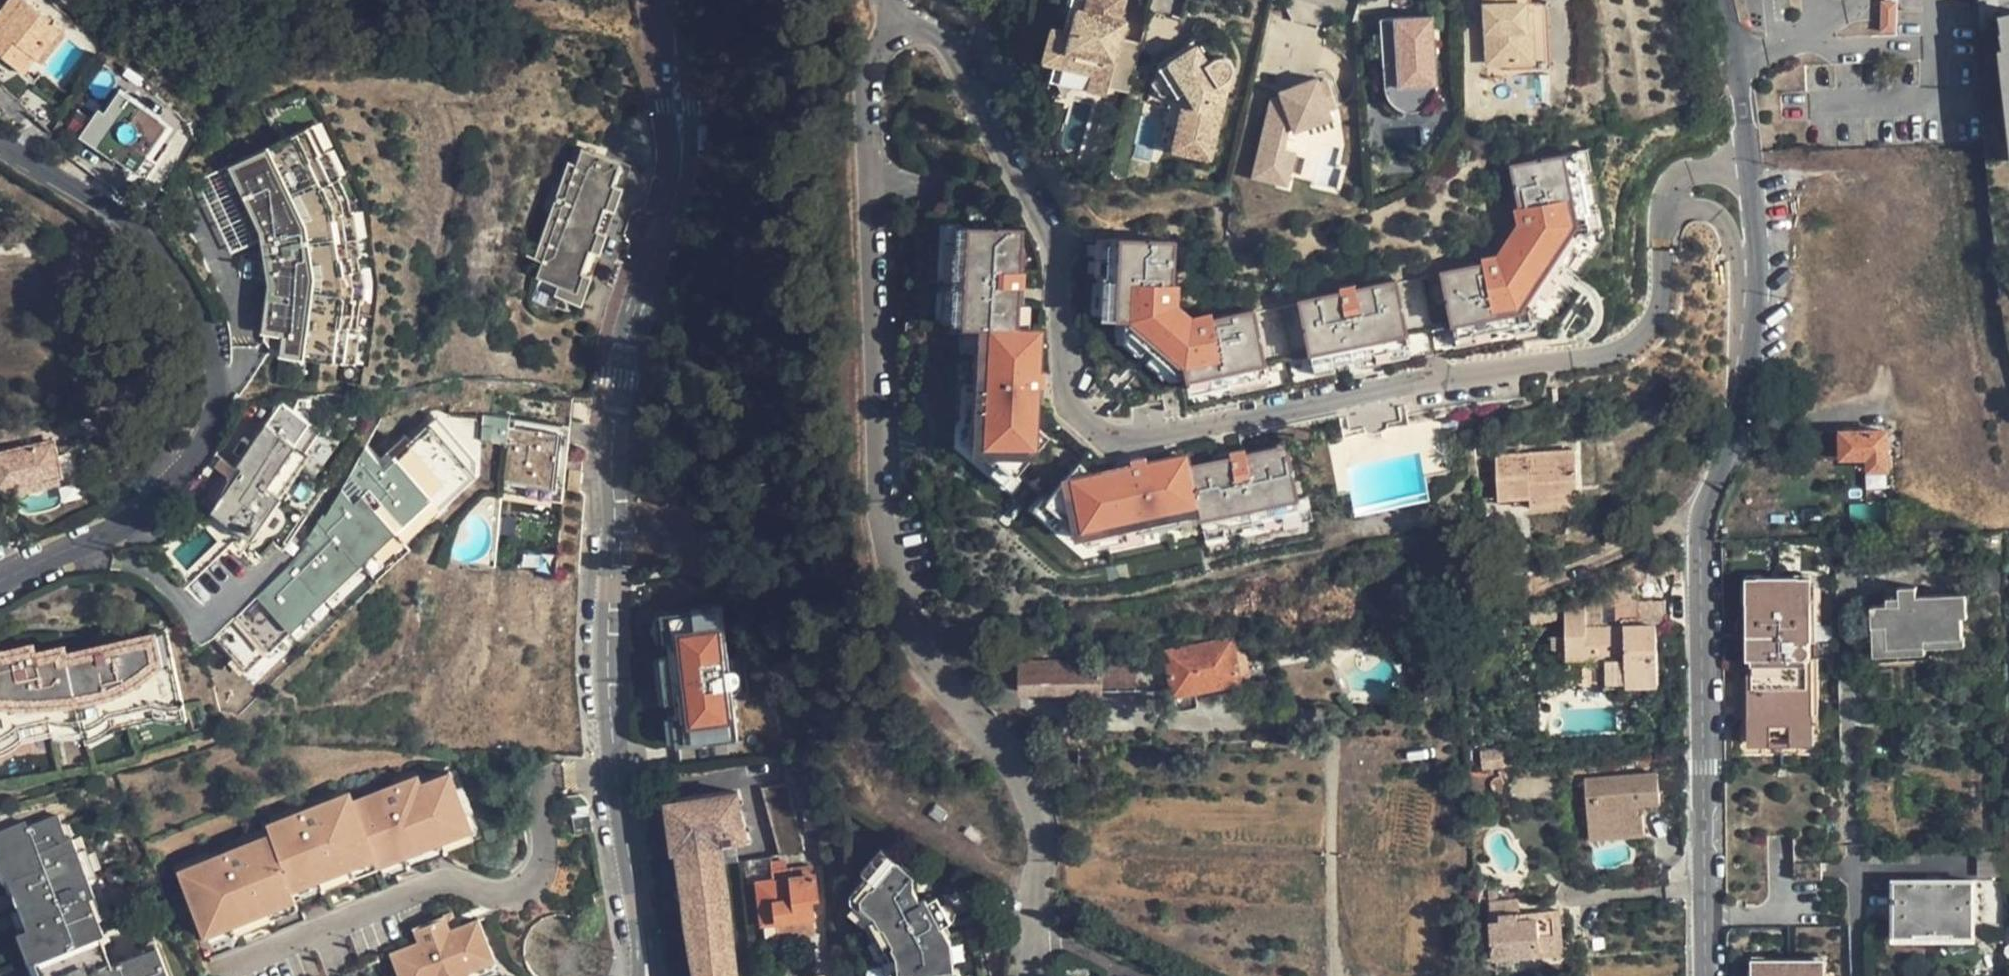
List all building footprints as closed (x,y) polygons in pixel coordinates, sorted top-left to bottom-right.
[(16,65),(39,39),(44,44),(59,24),(29,0),(8,0),(0,11),(0,52),(16,65)] [(1550,0),(1482,0),(1484,68),(1552,66),(1550,0)] [(1884,29),(1901,28),(1901,0),(1883,0),(1884,29)] [(1057,62),(1053,77),(1110,92),(1112,82),(1130,87),(1143,40),(1127,36),(1132,17),(1081,4),(1074,29),(1055,24),(1045,59),(1057,62)] [(1440,80),(1435,12),(1399,15),(1404,82),(1440,80)] [(66,30),(59,24),(44,44),(39,39),(16,65),(23,70),(35,57),(42,61),(66,30)] [(1167,148),(1215,159),(1239,56),(1170,41),(1159,86),(1180,91),(1167,148)] [(1334,115),(1321,76),(1283,88),(1285,92),(1272,96),(1254,174),(1292,182),(1299,149),(1287,146),(1292,126),(1297,127),(1334,115)] [(121,90),(96,124),(87,137),(128,166),(161,119),(121,90)] [(68,123),(87,137),(96,124),(94,121),(78,110),(68,123)] [(168,125),(161,119),(128,166),(135,171),(168,125)] [(329,197),(317,172),(319,171),(306,143),(253,168),(289,243),(277,244),(280,273),(289,272),(289,278),(291,278),(289,301),(296,302),(290,353),(282,352),(280,373),(340,381),(344,343),(347,343),(350,313),(348,313),(349,301),(348,288),(350,288),(348,272),(346,272),(340,229),(342,229),(341,216),(331,196),(329,197)] [(1589,150),(1578,152),(1582,172),(1593,170),(1589,150)] [(1441,273),(1456,339),(1476,334),(1513,326),(1532,322),(1531,315),(1528,305),(1534,304),(1542,293),(1571,247),(1576,240),(1573,227),(1585,225),(1592,224),(1590,210),(1582,172),(1578,152),(1502,167),(1510,208),(1505,209),(1508,225),(1487,257),(1471,261),(1472,266),(1441,273)] [(341,191),(329,166),(319,171),(317,172),(329,197),(331,196),(341,191)] [(574,168),(529,296),(570,311),(576,292),(574,291),(582,268),(585,269),(592,249),(589,249),(597,225),(600,226),(608,204),(605,203),(613,181),(574,168)] [(520,320),(569,338),(623,185),(613,181),(605,203),(608,204),(600,226),(597,225),(589,249),(592,249),(585,269),(582,268),(574,291),(576,292),(570,311),(529,296),(520,320)] [(1590,210),(1592,224),(1585,225),(1588,234),(1605,230),(1601,208),(1590,210)] [(358,270),(353,228),(342,229),(340,229),(346,272),(348,272),(358,270)] [(951,256),(952,239),(956,239),(956,236),(941,236),(940,256),(951,256)] [(1016,487),(1049,447),(1037,437),(1038,413),(1032,413),(1032,396),(1043,397),(1044,380),(1038,380),(1040,341),(1011,340),(1012,314),(1013,299),(1021,299),(1022,283),(1013,282),(1015,241),(956,239),(952,239),(951,256),(950,298),(949,335),(948,338),(962,338),(973,338),(973,359),(971,397),(970,434),(969,453),(992,473),(1013,490),(1016,487)] [(1170,290),(1171,248),(1105,247),(1104,249),(1104,286),(1103,325),(1124,325),(1124,339),(1172,380),(1186,376),(1191,398),(1229,389),(1265,381),(1267,381),(1253,316),(1212,325),(1211,320),(1191,324),(1175,311),(1175,290),(1170,290)] [(1581,253),(1571,247),(1542,293),(1550,299),(1562,281),(1559,279),(1567,268),(1569,270),(1581,253)] [(1104,286),(1104,249),(1093,249),(1092,285),(1104,286)] [(1404,279),(1412,330),(1433,327),(1424,276),(1404,279)] [(1340,296),(1299,305),(1313,371),(1333,366),(1371,358),(1408,350),(1410,349),(1395,284),(1355,293),(1354,288),(1338,291),(1340,296)] [(363,301),(361,287),(350,288),(348,288),(349,301),(348,313),(350,313),(361,315),(363,301)] [(949,335),(950,298),(938,298),(937,335),(949,335)] [(1021,299),(1013,299),(1012,314),(1020,314),(1021,299)] [(1531,315),(1532,322),(1513,326),(1516,337),(1539,332),(1534,314),(1531,315)] [(1476,334),(1456,339),(1458,350),(1478,345),(1476,334)] [(973,359),(973,338),(962,338),(961,359),(973,359)] [(1172,380),(1124,339),(1123,353),(1137,365),(1140,363),(1146,368),(1144,371),(1158,383),(1172,380)] [(353,382),(357,344),(347,343),(344,343),(340,381),(348,382),(353,382)] [(1410,361),(1408,350),(1371,358),(1373,369),(1410,361)] [(1333,366),(1313,371),(1316,382),(1336,377),(1333,366)] [(1265,381),(1229,389),(1231,400),(1268,392),(1265,381)] [(1043,413),(1043,397),(1032,396),(1032,413),(1038,413),(1043,413)] [(971,397),(960,397),(959,434),(970,434),(971,397)] [(243,521),(270,486),(266,483),(309,422),(281,402),(234,466),(238,468),(234,476),(215,502),(243,521)] [(407,424),(400,431),(415,444),(421,437),(407,424)] [(1889,469),(1889,430),(1843,431),(1844,458),(1870,457),(1871,469),(1889,469)] [(415,444),(400,431),(368,467),(407,502),(439,465),(415,444)] [(456,467),(421,437),(415,444),(439,465),(449,474),(456,467)] [(0,452),(0,471),(3,470),(6,485),(60,472),(52,439),(0,452)] [(502,440),(501,444),(550,450),(546,492),(498,487),(497,503),(558,508),(560,487),(562,474),(565,446),(502,440)] [(501,444),(498,487),(546,492),(550,450),(501,444)] [(1288,453),(1278,455),(1280,462),(1290,460),(1288,453)] [(1095,485),(1080,473),(1046,512),(1044,515),(1065,533),(1088,552),(1107,548),(1144,540),(1184,531),(1204,527),(1206,538),(1206,539),(1207,538),(1227,534),(1266,525),(1302,517),(1300,505),(1290,460),(1280,462),(1278,455),(1248,461),(1246,456),(1230,460),(1232,468),(1217,471),(1192,477),(1189,465),(1149,473),(1147,465),(1131,469),(1133,477),(1116,481),(1095,485)] [(1532,494),(1574,491),(1581,490),(1578,455),(1499,461),(1501,496),(1502,497),(1532,494)] [(216,464),(234,476),(238,468),(234,466),(221,456),(216,464)] [(1230,460),(1215,463),(1217,471),(1232,468),(1230,460)] [(418,511),(449,474),(439,465),(407,502),(418,511)] [(375,539),(407,502),(368,467),(336,504),(340,509),(368,533),(375,539)] [(1131,469),(1115,473),(1116,481),(1133,477),(1131,469)] [(60,472),(6,485),(9,493),(62,481),(60,472)] [(1013,490),(992,473),(986,480),(1012,502),(1021,491),(1016,487),(1013,490)] [(560,487),(565,487),(577,488),(578,476),(562,474),(560,487)] [(281,492),(270,486),(243,521),(215,502),(211,508),(250,536),(281,492)] [(577,488),(565,487),(563,509),(574,511),(577,488)] [(1576,510),(1574,491),(1532,494),(1533,513),(1576,510)] [(418,511),(407,502),(375,539),(385,548),(418,511)] [(1310,503),(1300,505),(1302,517),(1266,525),(1268,536),(1315,526),(1310,503)] [(1046,512),(1042,508),(1033,519),(1058,541),(1065,533),(1044,515),(1046,512)] [(240,677),(368,533),(340,509),(315,536),(212,652),(240,677)] [(1204,527),(1184,531),(1186,542),(1206,538),(1204,527)] [(1227,534),(1207,538),(1209,549),(1229,545),(1227,534)] [(1144,540),(1107,548),(1110,559),(1146,551),(1144,540)] [(1754,727),(1809,726),(1810,714),(1814,714),(1813,659),(1810,659),(1810,642),(1813,642),(1813,603),(1800,603),(1800,585),(1759,585),(1760,603),(1748,603),(1749,715),(1753,715),(1754,727)] [(1926,639),(1962,637),(1962,618),(1968,618),(1967,594),(1918,597),(1918,587),(1901,588),(1902,605),(1874,607),(1875,625),(1888,625),(1889,648),(1926,646),(1926,639)] [(1570,663),(1609,663),(1627,662),(1628,689),(1659,688),(1658,630),(1644,630),(1644,605),(1569,606),(1570,663)] [(1669,605),(1644,605),(1644,630),(1658,630),(1669,629),(1669,605)] [(660,619),(675,749),(738,742),(723,612),(660,619)] [(186,704),(169,628),(138,635),(141,650),(123,655),(120,640),(96,645),(98,656),(69,663),(67,652),(37,659),(36,651),(34,644),(19,647),(23,665),(8,668),(4,650),(0,651),(0,739),(8,737),(11,733),(22,730),(52,723),(62,721),(67,724),(81,720),(83,728),(99,724),(101,720),(112,717),(153,708),(165,705),(170,707),(186,704)] [(138,635),(120,640),(123,655),(141,650),(138,635)] [(1020,695),(1163,692),(1166,713),(1188,709),(1185,692),(1240,682),(1235,656),(1232,641),(1167,652),(1168,659),(1019,662),(1020,695)] [(65,644),(36,651),(37,659),(67,652),(65,644)] [(96,645),(67,652),(69,663),(98,656),(96,645)] [(19,647),(4,650),(8,668),(23,665),(19,647)] [(234,683),(240,677),(212,652),(206,659),(234,683)] [(1247,653),(1235,656),(1240,682),(1252,680),(1247,653)] [(1609,689),(1628,689),(1627,662),(1609,663),(1609,689)] [(165,705),(153,708),(155,718),(161,719),(164,720),(176,720),(189,717),(186,704),(170,707),(165,705)] [(153,708),(112,717),(114,727),(155,718),(153,708)] [(99,724),(83,728),(84,735),(86,741),(94,740),(102,737),(111,731),(114,727),(112,717),(101,720),(99,724)] [(62,721),(52,723),(54,733),(59,735),(64,736),(73,736),(84,735),(83,728),(81,720),(67,724),(62,721)] [(52,723),(22,730),(24,740),(54,733),(52,723)] [(1814,727),(1809,726),(1754,727),(1750,727),(1750,745),(1815,745),(1814,727)] [(0,739),(0,753),(6,752),(14,748),(24,740),(22,730),(11,733),(8,737),(0,739)] [(1483,752),(1485,771),(1505,768),(1504,750),(1483,752)] [(470,822),(447,767),(417,779),(414,772),(347,800),(343,791),(262,825),(266,834),(175,871),(201,933),(291,896),(287,887),(372,851),(376,861),(470,822)] [(1661,802),(1659,773),(1586,779),(1591,827),(1625,824),(1626,836),(1646,834),(1644,814),(1640,814),(1639,804),(1643,804),(1661,802)] [(760,792),(777,857),(802,853),(786,788),(760,792)] [(732,931),(724,847),(734,846),(734,843),(747,842),(746,827),(742,827),(738,795),(665,805),(678,905),(681,905),(689,975),(736,975),(732,931)] [(1500,809),(1498,799),(1487,801),(1488,811),(1500,809)] [(381,872),(475,833),(470,822),(376,861),(377,863),(381,872)] [(1625,824),(1591,827),(1592,839),(1626,836),(1625,824)] [(65,837),(2,863),(8,877),(4,879),(8,890),(38,878),(43,891),(13,903),(34,955),(30,957),(37,975),(163,975),(151,947),(106,965),(93,934),(98,932),(83,896),(88,894),(65,837)] [(876,848),(858,871),(863,875),(853,887),(864,895),(857,903),(874,915),(869,918),(882,940),(884,939),(893,954),(896,975),(952,975),(950,968),(948,943),(937,925),(944,921),(930,896),(917,903),(909,886),(909,873),(876,848)] [(291,896),(292,898),(377,863),(376,861),(372,851),(287,887),(291,896)] [(2001,876),(2002,851),(1978,852),(1978,876),(2001,876)] [(775,865),(773,857),(745,861),(747,884),(757,883),(781,880),(812,875),(812,865),(782,870),(781,865),(775,865)] [(812,875),(781,880),(785,904),(811,901),(816,900),(812,875)] [(38,878),(8,890),(13,903),(43,891),(38,878)] [(771,922),(779,921),(812,917),(811,901),(785,904),(781,880),(757,883),(759,903),(761,923),(771,922)] [(1954,936),(1973,936),(1974,927),(1973,882),(1896,882),(1896,936),(1916,936),(1916,933),(1954,933),(1954,936)] [(757,883),(747,884),(749,904),(759,903),(757,883)] [(292,898),(291,896),(201,933),(206,945),(296,908),(292,898)] [(1521,901),(1492,902),(1496,958),(1540,954),(1541,957),(1563,956),(1560,912),(1522,914),(1521,901)] [(774,944),(771,922),(761,923),(759,903),(749,904),(754,947),(774,944)] [(391,951),(401,975),(444,975),(493,955),(477,916),(455,924),(450,911),(415,926),(420,939),(391,951)] [(813,929),(812,917),(779,921),(780,936),(801,933),(801,931),(813,929)] [(444,975),(472,975),(497,966),(497,965),(493,955),(444,975)] [(30,957),(21,961),(27,975),(37,975),(30,957)] [(497,966),(472,975),(501,975),(497,966)] [(1817,967),(1763,968),(1763,975),(1817,975),(1817,967)]
